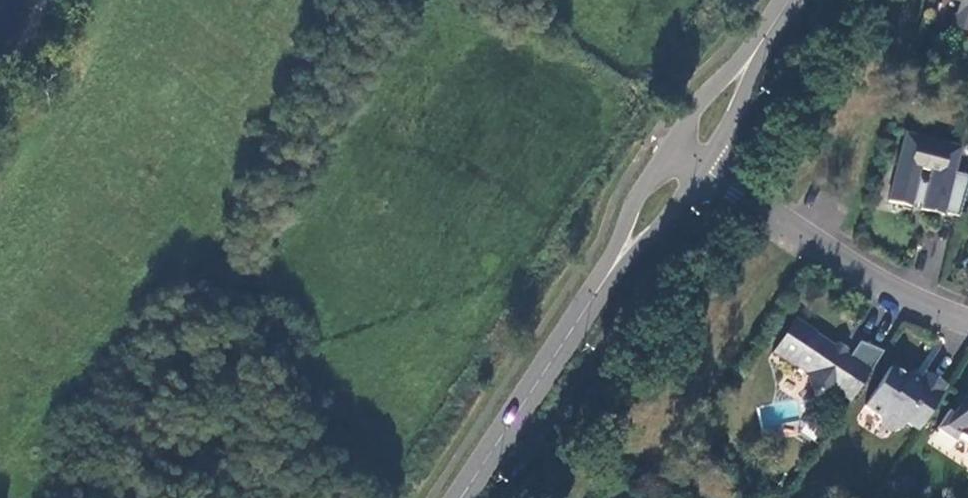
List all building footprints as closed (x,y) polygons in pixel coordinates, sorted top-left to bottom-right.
[(945,3),(954,6),(948,29),(965,35),(967,26),(967,0),(946,0),(945,3)] [(967,177),(967,163),(954,158),(955,150),(903,135),(884,201),(907,207),(909,203),(918,206),(917,210),(955,221),(967,177)] [(833,394),(846,405),(879,355),(855,344),(844,361),(809,337),(790,366),(803,375),(809,400),(833,394)] [(904,423),(915,432),(943,389),(922,374),(916,383),(913,387),(903,381),(888,371),(863,407),(873,416),(878,424),(890,432),(899,431),(904,423)] [(905,377),(903,381),(913,387),(916,383),(905,377)] [(966,395),(952,416),(946,414),(934,431),(954,444),(957,440),(967,448),(967,396),(966,395)]
